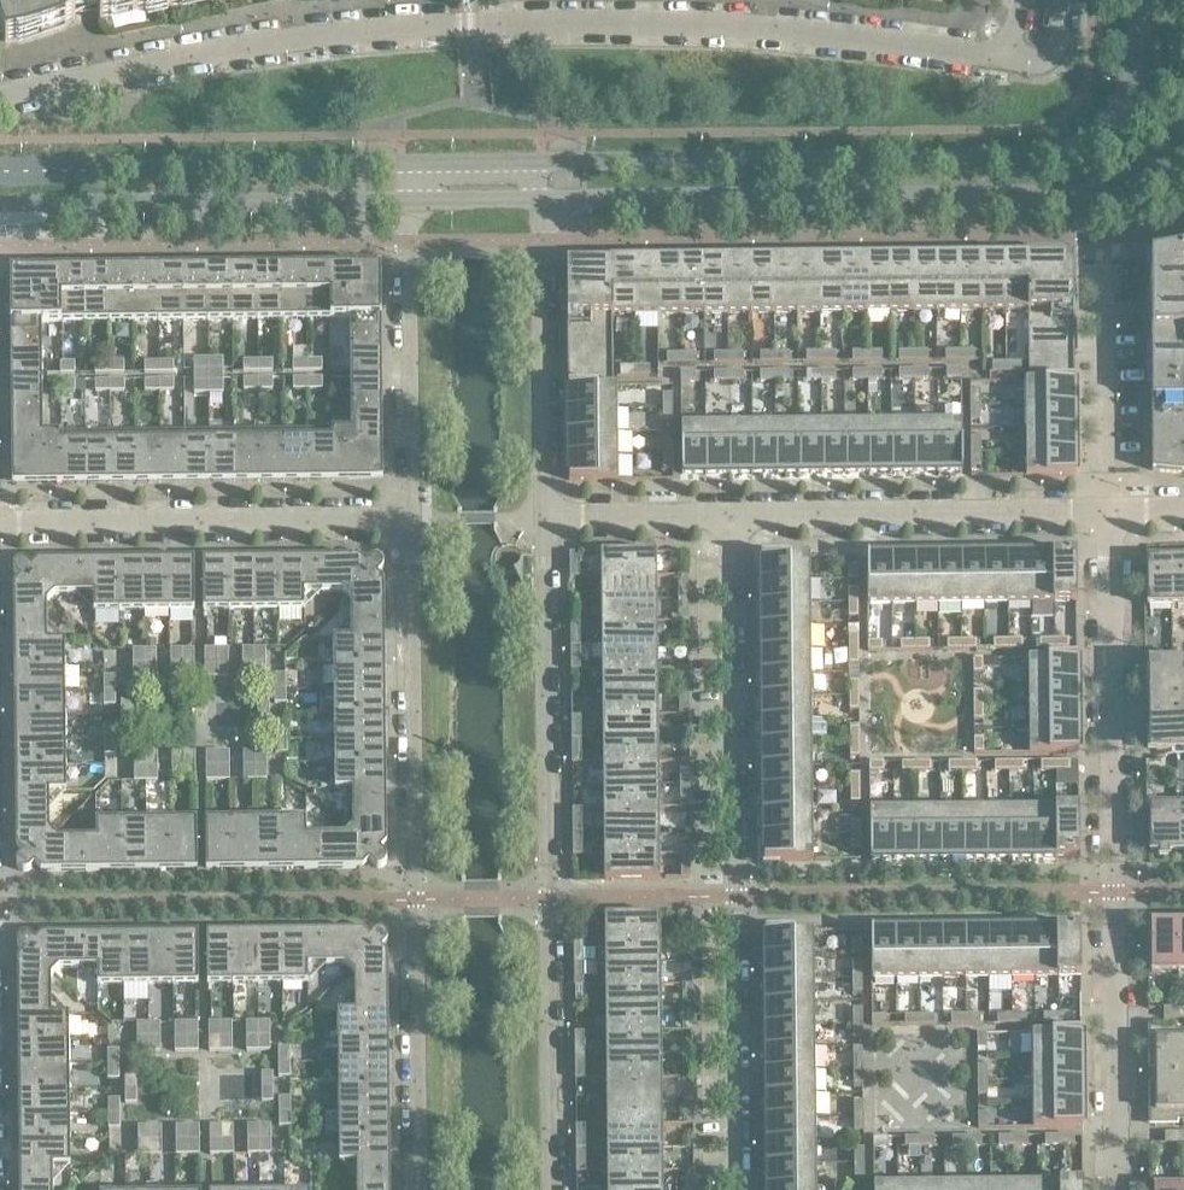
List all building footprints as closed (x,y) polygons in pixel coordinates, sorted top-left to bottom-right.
[(2,32),(6,44),(17,42),(26,36),(41,33),(55,26),(65,25),(75,21),(73,14),(68,0),(0,0),(0,32),(2,32)] [(96,0),(68,0),(73,14),(97,7),(96,0)] [(97,7),(100,21),(112,20),(112,19),(120,15),(121,15),(127,14),(146,12),(156,7),(162,6),(162,7),(181,5),(181,4),(189,0),(96,0),(97,7)] [(1171,254),(1161,256),(1151,257),(1151,350),(1183,349),(1183,251),(1171,254)] [(983,311),(983,259),(959,260),(960,312),(983,311)] [(1006,311),(1006,259),(983,259),(983,311),(1006,311)] [(1028,311),(1028,259),(1006,259),(1006,311),(1028,311)] [(1075,380),(1074,288),(1073,288),(1072,259),(1051,260),(1051,259),(1028,259),(1028,311),(1029,381),(1075,380)] [(890,312),(890,260),(866,261),(867,313),(890,312)] [(913,312),(913,260),(890,260),(890,312),(913,312)] [(937,312),(936,260),(913,260),(913,312),(937,312)] [(960,312),(959,260),(936,260),(937,312),(960,312)] [(775,314),(774,261),(751,262),(752,314),(775,314)] [(798,313),(797,261),(774,261),(775,314),(798,313)] [(821,313),(820,261),(797,261),(798,313),(821,313)] [(844,313),(843,261),(820,261),(821,313),(844,313)] [(867,313),(866,261),(843,261),(844,313),(867,313)] [(681,315),(681,262),(658,263),(658,315),(681,315)] [(705,314),(704,262),(681,262),(681,315),(705,314)] [(728,314),(728,262),(704,262),(705,314),(728,314)] [(752,314),(751,262),(728,262),(728,314),(752,314)] [(614,386),(613,315),(612,263),(589,263),(589,264),(568,265),(568,288),(568,293),(567,293),(568,386),(614,386)] [(635,315),(634,263),(612,263),(613,315),(635,315)] [(658,315),(658,263),(634,263),(635,315),(658,315)] [(381,310),(381,283),(381,268),(332,269),(332,271),(332,320),(350,319),(350,310),(381,310)] [(258,320),(257,272),(257,269),(233,270),(233,272),(233,321),(258,320)] [(283,320),(282,272),(282,269),(257,269),(257,272),(258,320),(283,320)] [(307,320),(307,271),(307,269),(282,269),(282,272),(283,320),(307,320)] [(332,320),(332,271),(332,269),(307,269),(307,271),(307,320),(332,320)] [(159,321),(159,273),(159,270),(134,271),(134,273),(134,322),(159,321)] [(184,321),(183,272),(183,270),(159,270),(159,273),(159,321),(184,321)] [(209,321),(208,272),(208,270),(183,270),(183,272),(184,321),(209,321)] [(233,321),(233,272),(233,270),(208,270),(208,272),(209,321),(233,321)] [(60,322),(60,274),(60,271),(10,272),(11,314),(42,314),(42,323),(60,322)] [(85,322),(84,274),(84,271),(60,271),(60,274),(60,322),(85,322)] [(110,322),(109,273),(109,271),(84,271),(84,274),(85,322),(110,322)] [(134,322),(134,273),(134,271),(109,271),(109,273),(110,322),(134,322)] [(383,438),(381,310),(350,310),(350,319),(351,430),(351,439),(383,438)] [(43,442),(43,433),(43,374),(42,323),(42,314),(11,314),(12,442),(43,442)] [(1151,350),(1152,385),(1183,384),(1183,349),(1151,350)] [(929,361),(928,351),(914,352),(914,361),(929,361)] [(960,361),(960,351),(946,351),(946,361),(960,361)] [(975,361),(975,351),(960,351),(960,361),(975,361)] [(836,362),(836,352),(821,353),(821,362),(836,362)] [(867,362),(867,352),(853,352),(853,362),(867,362)] [(882,362),(882,352),(867,352),(867,362),(882,362)] [(914,361),(914,352),(899,352),(899,361),(914,361)] [(744,363),(743,353),(729,354),(729,363),(744,363)] [(775,363),(775,353),(761,353),(761,363),(775,363)] [(790,362),(790,353),(775,353),(775,363),(790,362)] [(821,362),(821,353),(807,353),(807,362),(821,362)] [(682,364),(682,354),(667,354),(667,364),(682,364)] [(696,363),(696,354),(682,354),(682,364),(696,363)] [(729,363),(729,354),(714,354),(714,363),(729,363)] [(209,376),(209,358),(194,359),(195,376),(209,376)] [(224,376),(223,358),(209,358),(209,376),(224,376)] [(308,372),(308,360),(293,360),(293,372),(308,372)] [(322,371),(322,360),(308,360),(308,372),(322,371)] [(258,372),(258,361),(244,361),(244,372),(258,372)] [(273,372),(273,361),(258,361),(258,372),(273,372)] [(110,374),(110,362),(96,362),(96,374),(110,374)] [(125,373),(124,362),(110,362),(110,374),(125,373)] [(160,373),(159,362),(145,362),(145,373),(160,373)] [(174,373),(174,362),(159,362),(160,373),(174,373)] [(75,374),(75,363),(61,363),(61,374),(75,374)] [(1007,372),(1007,363),(992,363),(992,373),(1007,372)] [(1022,372),(1021,363),(1007,363),(1007,372),(1022,372)] [(636,376),(635,367),(621,367),(621,377),(636,376)] [(650,376),(650,367),(635,367),(636,376),(650,376)] [(914,380),(914,370),(899,370),(900,380),(914,380)] [(929,380),(929,370),(914,370),(914,380),(929,380)] [(962,379),(962,370),(947,370),(947,379),(962,379)] [(822,381),(821,371),(807,371),(807,381),(822,381)] [(836,381),(836,371),(821,371),(822,381),(836,381)] [(868,380),(868,371),(853,371),(853,380),(868,380)] [(882,380),(882,371),(868,371),(868,380),(882,380)] [(729,382),(729,372),(714,372),(715,382),(729,382)] [(744,382),(744,372),(729,372),(729,382),(744,382)] [(775,381),(775,372),(761,372),(761,381),(775,381)] [(790,381),(790,372),(775,372),(775,381),(790,381)] [(696,382),(696,373),(681,373),(681,382),(696,382)] [(209,394),(209,376),(195,376),(195,394),(209,394)] [(224,393),(224,379),(224,376),(209,376),(209,394),(224,393)] [(308,390),(308,378),(293,378),(294,390),(308,390)] [(323,390),(322,378),(308,378),(308,390),(323,390)] [(259,390),(258,379),(244,379),(244,390),(259,390)] [(273,390),(273,379),(258,379),(259,390),(273,390)] [(110,392),(110,380),(96,380),(96,392),(110,392)] [(125,391),(125,380),(110,380),(110,392),(125,391)] [(160,391),(160,380),(145,380),(145,391),(160,391)] [(174,391),(174,380),(160,380),(160,391),(174,391)] [(1075,380),(1029,381),(1025,381),(1026,405),(1075,405),(1075,380)] [(75,392),(75,381),(61,381),(61,392),(75,392)] [(1152,385),(1152,402),(1183,401),(1183,384),(1152,385)] [(617,386),(614,386),(568,386),(569,410),(618,410),(617,386)] [(980,406),(980,391),(971,391),(971,406),(980,406)] [(673,409),(673,395),(663,395),(663,409),(673,409)] [(1152,402),(1152,419),(1183,419),(1183,401),(1152,402)] [(1075,428),(1075,405),(1026,405),(1026,429),(1075,428)] [(980,420),(980,406),(971,406),(971,420),(980,420)] [(673,424),(673,409),(663,409),(663,424),(673,424)] [(618,433),(618,410),(569,410),(569,433),(618,433)] [(1152,419),(1153,471),(1161,472),(1165,473),(1174,473),(1183,474),(1183,419),(1152,419)] [(892,471),(891,422),(868,423),(869,472),(892,471)] [(915,471),(915,422),(891,422),(892,471),(915,471)] [(939,471),(938,422),(915,422),(915,471),(939,471)] [(963,471),(962,422),(938,422),(939,471),(963,471)] [(799,473),(799,423),(776,424),(776,473),(799,473)] [(823,472),(822,423),(799,423),(799,473),(823,472)] [(846,472),(845,423),(822,423),(823,472),(846,472)] [(869,472),(868,423),(845,423),(846,472),(869,472)] [(706,474),(706,424),(682,425),(682,474),(706,474)] [(730,473),(730,424),(706,424),(706,474),(730,473)] [(753,473),(753,424),(730,424),(730,473),(753,473)] [(776,473),(776,424),(753,424),(753,473),(776,473)] [(1075,451),(1075,428),(1026,429),(1026,452),(1075,451)] [(284,481),(284,430),(259,431),(260,482),(284,481)] [(309,481),(308,430),(284,430),(284,481),(309,481)] [(334,481),(333,430),(308,430),(309,481),(334,481)] [(383,480),(383,438),(351,439),(351,430),(333,430),(334,481),(383,480)] [(185,482),(185,431),(160,432),(161,483),(185,482)] [(210,482),(210,431),(185,431),(185,482),(210,482)] [(235,482),(234,431),(210,431),(210,482),(235,482)] [(260,482),(259,431),(234,431),(235,482),(260,482)] [(87,483),(86,432),(61,433),(62,484),(87,483)] [(111,483),(111,432),(86,432),(87,483),(111,483)] [(136,483),(135,432),(111,432),(111,483),(136,483)] [(161,483),(160,432),(135,432),(136,483),(161,483)] [(62,484),(61,433),(43,433),(43,442),(12,442),(13,484),(62,484)] [(618,455),(618,433),(569,433),(569,456),(618,455)] [(981,452),(981,438),(971,438),(971,452),(981,452)] [(673,455),(673,440),(663,440),(664,455),(673,455)] [(1076,475),(1075,451),(1026,452),(1026,476),(1076,475)] [(981,467),(981,452),(971,452),(971,467),(981,467)] [(618,480),(618,455),(569,456),(569,481),(618,480)] [(673,469),(673,455),(664,455),(664,470),(673,469)] [(657,573),(657,552),(601,553),(601,580),(628,580),(628,574),(657,573)] [(580,569),(580,553),(570,553),(570,569),(580,569)] [(1054,603),(1054,553),(1030,554),(1031,603),(1054,603)] [(1077,602),(1076,553),(1054,553),(1054,603),(1077,602)] [(985,603),(984,554),(961,555),(962,604),(985,603)] [(1008,603),(1007,554),(984,554),(985,603),(1008,603)] [(1031,603),(1030,554),(1007,554),(1008,603),(1031,603)] [(892,605),(891,555),(867,556),(868,605),(892,605)] [(915,604),(915,555),(891,555),(892,605),(915,604)] [(938,604),(938,555),(915,555),(915,604),(938,604)] [(962,604),(961,555),(938,555),(938,604),(962,604)] [(810,581),(810,556),(761,557),(761,581),(810,581)] [(347,596),(382,559),(380,558),(379,557),(377,557),(375,557),(374,557),(373,558),(372,559),(366,564),(360,558),(301,558),(301,561),(303,561),(303,592),(304,592),(342,592),(347,596)] [(303,592),(303,561),(301,561),(301,558),(278,559),(278,561),(279,610),(305,609),(304,592),(303,592)] [(1172,605),(1172,558),(1147,559),(1148,606),(1172,605)] [(1182,561),(1182,558),(1172,558),(1172,605),(1183,605),(1183,561),(1182,561)] [(229,610),(229,561),(229,559),(203,559),(204,610),(229,610)] [(254,610),(253,561),(253,559),(229,559),(229,561),(229,610),(254,610)] [(279,610),(278,561),(278,559),(253,559),(253,561),(254,610),(279,610)] [(385,640),(384,588),(384,582),(378,576),(383,570),(384,569),(385,567),(385,566),(385,565),(385,564),(384,563),(383,560),(382,559),(347,596),(351,600),(351,638),(351,639),(382,639),(382,640),(385,640)] [(120,611),(119,563),(119,560),(96,561),(97,563),(95,563),(95,594),(94,594),(94,612),(120,611)] [(145,611),(144,562),(144,560),(119,560),(119,563),(120,611),(145,611)] [(169,611),(169,562),(169,560),(144,560),(144,562),(145,611),(169,611)] [(195,610),(195,582),(194,560),(169,560),(169,562),(169,611),(195,610)] [(95,594),(95,563),(97,563),(96,561),(38,561),(32,568),(27,563),(25,562),(24,562),(22,561),(20,561),(18,562),(16,564),(52,599),(56,595),(94,594),(95,594)] [(48,641),(48,603),(52,599),(16,564),(15,564),(15,565),(14,567),(14,568),(14,570),(14,571),(14,572),(15,573),(15,575),(20,579),(14,586),(14,592),(14,644),(17,644),(17,643),(48,642),(48,641)] [(858,580),(858,565),(848,566),(849,580),(858,580)] [(657,599),(657,576),(657,573),(628,574),(628,580),(601,580),(601,600),(657,599)] [(811,604),(810,581),(761,581),(762,604),(811,604)] [(688,599),(688,585),(678,585),(679,599),(688,599)] [(858,603),(858,589),(849,589),(849,604),(858,603)] [(658,626),(657,599),(601,600),(602,620),(628,620),(628,626),(658,626)] [(688,614),(688,599),(679,599),(679,614),(688,614)] [(859,618),(858,603),(849,604),(849,618),(859,618)] [(811,627),(811,604),(762,604),(762,628),(811,627)] [(658,646),(658,626),(628,626),(628,620),(602,620),(602,646),(658,646)] [(811,650),(811,627),(762,628),(762,651),(811,650)] [(580,647),(580,632),(571,632),(571,647),(580,647)] [(859,650),(859,635),(849,635),(849,650),(859,650)] [(385,663),(385,640),(382,640),(382,639),(351,639),(351,638),(334,638),(334,664),(385,663)] [(1055,649),(1055,639),(1040,639),(1040,649),(1055,649)] [(1069,649),(1069,639),(1055,639),(1055,649),(1069,649)] [(977,650),(977,640),(962,641),(962,650),(977,650)] [(1008,650),(1008,640),(994,640),(994,650),(1008,650)] [(1023,649),(1023,640),(1008,640),(1008,650),(1023,649)] [(65,667),(65,642),(65,641),(48,641),(48,642),(17,643),(17,644),(14,644),(15,667),(65,667)] [(916,651),(916,641),(901,641),(901,651),(916,651)] [(930,651),(930,641),(916,641),(916,651),(930,651)] [(962,650),(962,641),(948,641),(948,650),(962,650)] [(883,651),(883,642),(868,642),(868,651),(883,651)] [(658,666),(658,646),(602,646),(602,673),(629,672),(629,666),(658,666)] [(581,661),(580,647),(571,647),(571,661),(581,661)] [(254,663),(254,648),(243,649),(243,663),(254,663)] [(266,663),(266,648),(254,648),(254,663),(266,663)] [(157,664),(157,649),(145,650),(145,664),(157,664)] [(183,664),(183,649),(171,649),(171,664),(183,664)] [(194,664),(194,649),(183,649),(183,664),(194,664)] [(217,663),(217,649),(205,649),(205,663),(217,663)] [(228,663),(228,649),(217,649),(217,663),(228,663)] [(145,664),(145,650),(133,650),(134,664),(145,664)] [(811,673),(811,650),(762,651),(762,674),(811,673)] [(859,664),(859,650),(849,650),(849,664),(859,664)] [(1078,682),(1077,658),(1028,658),(1029,682),(1078,682)] [(983,673),(983,659),(974,659),(974,674),(983,673)] [(217,678),(217,663),(205,663),(205,678),(217,678)] [(229,678),(228,663),(217,663),(217,678),(229,678)] [(255,677),(254,663),(243,663),(243,678),(255,677)] [(266,677),(266,663),(254,663),(255,677),(266,677)] [(385,688),(385,663),(334,664),(334,689),(385,688)] [(145,679),(145,664),(134,664),(134,679),(145,679)] [(157,678),(157,664),(145,664),(145,679),(157,678)] [(183,678),(183,664),(171,664),(171,678),(183,678)] [(194,678),(194,664),(183,664),(183,678),(194,678)] [(658,692),(658,669),(658,666),(629,666),(629,672),(602,673),(602,693),(658,692)] [(66,691),(65,667),(15,667),(15,692),(66,691)] [(1155,668),(1155,687),(1148,687),(1149,710),(1149,732),(1156,732),(1156,751),(1183,751),(1183,667),(1155,668)] [(812,697),(811,673),(762,674),(763,697),(812,697)] [(286,689),(286,675),(275,675),(275,689),(286,689)] [(116,691),(115,676),(104,677),(104,691),(116,691)] [(689,692),(689,677),(679,677),(680,692),(689,692)] [(859,696),(859,682),(850,682),(850,696),(859,696)] [(1078,705),(1078,682),(1029,682),(1029,706),(1078,705)] [(386,713),(385,688),(334,689),(335,713),(386,713)] [(286,704),(286,689),(275,689),(275,704),(286,704)] [(66,716),(66,691),(15,692),(15,717),(66,716)] [(116,705),(116,691),(104,691),(104,705),(116,705)] [(659,718),(658,692),(602,693),(603,713),(629,713),(629,719),(659,718)] [(689,707),(689,692),(680,692),(680,707),(689,707)] [(984,706),(984,692),(974,692),(974,706),(984,706)] [(860,711),(859,696),(850,696),(850,711),(860,711)] [(812,720),(812,697),(763,697),(763,720),(812,720)] [(269,714),(269,699),(258,700),(258,714),(269,714)] [(133,715),(133,701),(122,701),(122,715),(133,715)] [(1078,729),(1078,705),(1029,706),(1029,729),(1078,729)] [(984,721),(984,706),(974,706),(974,721),(984,721)] [(386,738),(386,713),(335,713),(335,738),(386,738)] [(659,739),(659,718),(629,719),(629,713),(603,713),(603,739),(659,739)] [(270,728),(269,714),(258,714),(258,729),(270,728)] [(133,730),(133,715),(122,715),(122,730),(133,730)] [(66,741),(66,716),(15,717),(15,741),(66,741)] [(812,743),(812,720),(763,720),(763,744),(812,743)] [(287,739),(287,724),(275,724),(275,739),(287,739)] [(581,740),(581,725),(572,725),(572,740),(581,740)] [(116,740),(116,726),(105,726),(105,740),(116,740)] [(860,743),(860,728),(850,728),(850,743),(860,743)] [(1079,753),(1078,729),(1029,729),(1029,753),(1079,753)] [(386,762),(386,738),(335,738),(335,763),(386,762)] [(287,753),(287,739),(275,739),(276,753),(287,753)] [(659,759),(659,739),(603,739),(603,765),(630,765),(630,759),(659,759)] [(984,754),(984,739),(974,739),(975,754),(984,754)] [(116,755),(116,740),(105,740),(105,755),(116,755)] [(582,754),(581,740),(572,740),(572,754),(582,754)] [(67,766),(66,741),(15,741),(16,766),(67,766)] [(812,766),(812,743),(763,744),(763,767),(812,766)] [(860,757),(860,743),(850,743),(851,757),(860,757)] [(255,766),(255,751),(244,751),(244,766),(255,766)] [(267,766),(267,751),(255,751),(255,766),(267,766)] [(146,767),(146,752),(134,753),(135,767),(146,767)] [(158,767),(158,752),(146,752),(146,767),(158,767)] [(184,767),(184,752),(172,752),(172,767),(184,767)] [(195,766),(195,752),(184,752),(184,767),(195,766)] [(218,766),(218,752),(206,752),(206,766),(218,766)] [(229,766),(229,752),(218,752),(218,766),(229,766)] [(659,785),(659,762),(659,759),(630,759),(630,765),(603,765),(603,786),(659,785)] [(386,785),(386,762),(335,763),(336,789),(353,789),(353,787),(384,787),(384,785),(386,785)] [(931,772),(931,762),(917,763),(917,772),(931,772)] [(963,772),(963,762),(949,762),(949,772),(963,772)] [(978,772),(978,762),(963,762),(963,772),(978,772)] [(1010,772),(1010,762),(995,762),(995,772),(1010,772)] [(1024,771),(1024,762),(1010,762),(1010,772),(1024,771)] [(1056,771),(1056,762),(1041,762),(1041,771),(1056,771)] [(1070,771),(1070,762),(1056,762),(1056,771),(1070,771)] [(885,772),(884,763),(870,763),(870,772),(885,772)] [(917,772),(917,763),(902,763),(902,772),(917,772)] [(67,792),(67,766),(16,766),(16,789),(18,789),(18,791),(50,790),(50,792),(67,792)] [(196,781),(195,766),(184,767),(184,781),(196,781)] [(218,781),(218,766),(206,766),(207,781),(218,781)] [(230,781),(229,766),(218,766),(218,781),(230,781)] [(256,780),(255,766),(244,766),(244,780),(256,780)] [(267,780),(267,766),(255,766),(256,780),(267,780)] [(813,789),(812,766),(763,767),(764,790),(813,789)] [(146,781),(146,767),(135,767),(135,782),(146,781)] [(158,781),(158,767),(146,767),(146,781),(158,781)] [(184,781),(184,767),(172,767),(172,781),(184,781)] [(690,785),(690,770),(680,770),(681,785),(690,785)] [(860,789),(860,774),(851,774),(851,789),(860,789)] [(387,844),(386,786),(386,785),(384,785),(384,787),(353,787),(353,789),(353,827),(349,831),(385,866),(386,865),(387,863),(387,861),(387,860),(387,859),(387,858),(386,856),(381,851),(387,844)] [(659,811),(659,785),(603,786),(603,806),(630,806),(630,812),(659,811)] [(690,799),(690,785),(681,785),(681,799),(690,799)] [(50,830),(50,792),(50,790),(18,791),(18,789),(16,789),(16,848),(23,854),(18,859),(17,860),(17,862),(17,863),(17,865),(17,866),(17,867),(18,868),(19,870),(54,834),(50,830)] [(813,813),(813,789),(764,790),(764,813),(813,813)] [(861,803),(860,789),(851,789),(851,804),(861,803)] [(1178,853),(1177,805),(1150,806),(1150,853),(1159,853),(1159,858),(1168,857),(1168,853),(1178,853)] [(660,831),(659,811),(630,812),(630,806),(603,806),(604,832),(660,831)] [(1010,858),(1010,808),(987,809),(987,858),(1010,858)] [(1033,857),(1033,808),(1010,808),(1010,858),(1033,857)] [(1056,857),(1056,808),(1033,808),(1033,857),(1056,857)] [(1080,857),(1079,808),(1056,808),(1056,857),(1080,857)] [(894,858),(894,809),(870,809),(871,858),(894,858)] [(917,858),(917,809),(894,809),(894,858),(917,858)] [(941,858),(940,809),(917,809),(917,858),(941,858)] [(964,858),(963,809),(940,809),(941,858),(964,858)] [(987,858),(987,809),(963,809),(964,858),(987,858)] [(813,836),(813,813),(764,813),(764,837),(813,836)] [(306,867),(306,835),(307,835),(307,818),(281,819),(281,870),(304,869),(304,867),(306,867)] [(582,832),(582,818),(573,818),(573,832),(582,832)] [(198,870),(197,843),(197,819),(171,820),(172,871),(198,870)] [(232,870),(231,819),(206,819),(206,870),(232,870)] [(257,870),(256,819),(231,819),(232,870),(257,870)] [(281,870),(281,819),(256,819),(257,870),(281,870)] [(123,871),(122,820),(96,820),(96,838),(98,838),(98,869),(100,869),(100,871),(123,871)] [(147,871),(147,820),(122,820),(123,871),(147,871)] [(172,871),(171,820),(147,820),(147,871),(172,871)] [(861,836),(861,821),(851,821),(851,836),(861,836)] [(385,866),(349,831),(345,835),(307,835),(306,835),(306,867),(304,867),(304,869),(363,869),(369,862),(374,867),(375,868),(377,868),(379,869),(382,868),(384,867),(385,866)] [(660,852),(660,831),(604,832),(604,858),(631,858),(631,852),(660,852)] [(583,847),(582,832),(573,832),(573,847),(583,847)] [(98,869),(98,838),(96,838),(58,838),(54,834),(19,870),(21,871),(23,872),(25,872),(27,872),(28,871),(30,871),(35,866),(41,872),(100,871),(100,869),(98,869)] [(813,860),(813,836),(764,837),(764,860),(813,860)] [(861,850),(861,836),(851,836),(852,851),(861,850)] [(660,879),(660,854),(660,852),(631,852),(631,858),(604,858),(604,879),(660,879)] [(691,879),(691,860),(681,860),(681,879),(691,879)] [(661,942),(661,915),(605,916),(605,937),(632,937),(632,942),(661,942)] [(692,933),(691,915),(682,915),(682,933),(692,933)] [(1179,972),(1178,924),(1151,925),(1152,973),(1179,972)] [(1035,977),(1034,928),(1011,929),(1012,978),(1035,977)] [(1058,977),(1057,928),(1034,928),(1035,977),(1058,977)] [(1081,977),(1080,928),(1057,928),(1058,977),(1081,977)] [(942,978),(942,929),(919,930),(919,979),(942,978)] [(966,978),(965,929),(942,929),(942,978),(966,978)] [(989,978),(988,929),(965,929),(966,978),(989,978)] [(1012,978),(1011,929),(988,929),(989,978),(1012,978)] [(896,979),(895,930),(871,930),(872,979),(896,979)] [(919,979),(919,930),(895,930),(896,979),(919,979)] [(350,969),(386,933),(384,932),(382,931),(379,931),(378,931),(376,932),(375,933),(370,937),(363,931),(305,932),(305,935),(307,935),(307,966),(308,966),(346,965),(350,969)] [(814,955),(814,931),(765,931),(765,955),(814,955)] [(282,983),(282,935),(282,932),(257,933),(257,935),(258,984),(282,983)] [(307,966),(307,935),(305,935),(305,932),(282,932),(282,935),(282,983),(308,983),(308,966),(307,966)] [(199,984),(198,936),(198,933),(173,934),(173,936),(173,984),(199,984)] [(233,984),(233,935),(233,933),(207,933),(208,984),(233,984)] [(258,984),(257,935),(257,933),(233,933),(233,935),(233,984),(258,984)] [(389,1014),(388,962),(388,955),(382,949),(386,944),(387,943),(388,941),(388,940),(388,939),(388,937),(387,935),(386,933),(350,969),(355,973),(355,1011),(355,1013),(386,1012),(386,1014),(389,1014)] [(99,968),(98,937),(100,937),(100,934),(42,935),(35,941),(30,937),(29,936),(28,935),(26,935),(25,935),(23,935),(21,936),(20,937),(56,973),(60,968),(98,968),(99,968)] [(124,985),(123,936),(123,934),(100,934),(100,937),(98,937),(99,968),(98,968),(98,985),(124,985)] [(148,985),(148,936),(148,934),(123,934),(123,936),(124,985),(148,985)] [(173,984),(173,936),(173,934),(148,934),(148,936),(148,985),(173,984)] [(52,1016),(52,1015),(51,977),(56,973),(20,937),(19,938),(18,940),(18,942),(17,942),(17,944),(18,945),(18,947),(19,948),(24,953),(18,959),(18,1018),(21,1018),(21,1016),(52,1016)] [(661,962),(661,942),(632,942),(632,937),(605,937),(605,963),(661,962)] [(862,954),(862,940),(852,940),(852,955),(862,954)] [(584,963),(584,949),(574,949),(574,963),(584,963)] [(815,978),(814,955),(765,955),(765,979),(815,978)] [(661,983),(661,962),(605,963),(605,989),(632,989),(632,983),(661,983)] [(584,978),(584,963),(574,963),(574,978),(584,978)] [(862,978),(862,963),(852,963),(853,978),(862,978)] [(815,1001),(815,978),(765,979),(766,1002),(815,1001)] [(862,992),(862,978),(853,978),(853,992),(862,992)] [(662,1009),(661,985),(661,983),(632,983),(632,989),(605,989),(606,1009),(662,1009)] [(692,1009),(692,994),(683,994),(683,1009),(692,1009)] [(815,1025),(815,1001),(766,1002),(766,1025),(815,1025)] [(1179,1018),(1179,1008),(1164,1008),(1164,1018),(1179,1018)] [(662,1035),(662,1009),(606,1009),(606,1030),(633,1029),(633,1035),(662,1035)] [(693,1023),(692,1009),(683,1009),(683,1023),(693,1023)] [(863,1024),(863,1009),(853,1010),(853,1024),(863,1024)] [(389,1037),(389,1014),(386,1014),(386,1012),(355,1013),(355,1011),(338,1012),(338,1038),(389,1037)] [(1058,1024),(1058,1014),(1044,1014),(1044,1024),(1058,1024)] [(1073,1024),(1073,1014),(1058,1014),(1058,1024),(1073,1024)] [(69,1040),(69,1016),(69,1015),(52,1015),(52,1016),(21,1016),(21,1018),(18,1018),(19,1041),(69,1040)] [(966,1025),(966,1015),(951,1015),(952,1025),(966,1025)] [(981,1025),(980,1015),(966,1015),(966,1025),(981,1025)] [(1012,1024),(1012,1015),(998,1015),(998,1025),(1012,1024)] [(1027,1024),(1027,1015),(1012,1015),(1012,1024),(1027,1024)] [(887,1026),(887,1016),(872,1016),(872,1026),(887,1026)] [(920,1025),(920,1016),(905,1016),(905,1025),(920,1025)] [(934,1025),(934,1016),(920,1016),(920,1025),(934,1025)] [(165,1048),(175,1048),(174,1019),(165,1019),(165,1048)] [(221,1037),(221,1022),(209,1023),(209,1037),(221,1037)] [(232,1037),(232,1022),(221,1022),(221,1037),(232,1037)] [(258,1037),(258,1022),(247,1022),(247,1037),(258,1037)] [(270,1036),(270,1022),(258,1022),(258,1037),(270,1036)] [(149,1038),(149,1023),(137,1023),(137,1038),(149,1038)] [(161,1038),(160,1023),(149,1023),(149,1038),(161,1038)] [(187,1037),(187,1023),(175,1023),(175,1037),(187,1037)] [(198,1037),(198,1023),(187,1023),(187,1037),(198,1037)] [(863,1039),(863,1024),(853,1024),(853,1039),(863,1039)] [(815,1048),(815,1025),(766,1025),(766,1048),(815,1048)] [(662,1055),(662,1035),(633,1035),(633,1029),(606,1030),(606,1056),(662,1055)] [(1176,1031),(1176,1040),(1155,1040),(1155,1053),(1150,1053),(1150,1068),(1156,1068),(1156,1076),(1183,1076),(1183,1031),(1176,1031)] [(1082,1056),(1081,1032),(1032,1033),(1033,1057),(1082,1056)] [(987,1048),(987,1033),(977,1034),(978,1048),(987,1048)] [(270,1051),(270,1036),(258,1037),(259,1051),(270,1051)] [(187,1052),(187,1037),(175,1037),(175,1052),(187,1052)] [(198,1052),(198,1037),(187,1037),(187,1052),(198,1052)] [(221,1051),(221,1037),(209,1037),(209,1052),(221,1051)] [(233,1051),(232,1037),(221,1037),(221,1051),(233,1051)] [(259,1051),(258,1037),(247,1037),(247,1051),(259,1051)] [(389,1062),(389,1037),(338,1038),(338,1062),(389,1062)] [(149,1052),(149,1038),(137,1038),(138,1052),(149,1052)] [(161,1052),(161,1038),(149,1038),(149,1052),(161,1052)] [(70,1065),(69,1040),(19,1041),(19,1066),(70,1065)] [(585,1056),(585,1041),(575,1041),(575,1056),(585,1056)] [(290,1063),(290,1048),(279,1048),(279,1063),(290,1063)] [(816,1071),(815,1048),(766,1048),(766,1071),(816,1071)] [(119,1065),(119,1050),(108,1050),(108,1065),(119,1065)] [(662,1075),(662,1055),(606,1056),(606,1082),(633,1082),(633,1076),(662,1075)] [(585,1070),(585,1056),(575,1056),(575,1070),(585,1070)] [(863,1070),(863,1056),(854,1056),(854,1070),(863,1070)] [(1082,1080),(1082,1056),(1033,1057),(1033,1080),(1082,1080)] [(390,1087),(389,1062),(338,1062),(339,1087),(390,1087)] [(290,1077),(290,1063),(279,1063),(279,1077),(290,1077)] [(70,1090),(70,1065),(19,1066),(19,1090),(70,1090)] [(120,1079),(119,1065),(108,1065),(108,1079),(120,1079)] [(988,1081),(987,1066),(978,1066),(978,1081),(988,1081)] [(863,1085),(863,1070),(854,1070),(854,1085),(863,1085)] [(816,1094),(816,1071),(766,1071),(767,1094),(816,1094)] [(273,1088),(273,1073),(262,1073),(262,1088),(273,1088)] [(137,1089),(137,1075),(125,1075),(125,1089),(137,1089)] [(663,1102),(662,1078),(662,1075),(633,1076),(633,1082),(606,1082),(607,1102),(663,1102)] [(1156,1076),(1156,1084),(1150,1084),(1150,1099),(1156,1099),(1156,1112),(1177,1112),(1177,1121),(1183,1120),(1183,1076),(1156,1076)] [(1082,1103),(1082,1080),(1033,1080),(1033,1104),(1082,1103)] [(988,1095),(988,1081),(978,1081),(978,1095),(988,1095)] [(390,1111),(390,1087),(339,1087),(339,1112),(390,1111)] [(693,1101),(693,1087),(684,1087),(684,1101),(693,1101)] [(273,1102),(273,1088),(262,1088),(262,1102),(273,1102)] [(137,1104),(137,1089),(125,1089),(126,1104),(137,1104)] [(70,1115),(70,1090),(19,1090),(19,1115),(70,1115)] [(816,1117),(816,1094),(767,1094),(767,1117),(816,1117)] [(291,1112),(290,1098),(279,1098),(279,1112),(291,1112)] [(120,1114),(120,1100),(109,1100),(109,1114),(120,1114)] [(694,1116),(693,1101),(684,1101),(684,1116),(694,1116)] [(663,1128),(663,1102),(607,1102),(607,1122),(634,1122),(634,1128),(663,1128)] [(864,1116),(864,1102),(854,1102),(854,1117),(864,1116)] [(1082,1127),(1082,1103),(1033,1104),(1033,1128),(1082,1127)] [(390,1136),(390,1111),(339,1112),(339,1136),(390,1136)] [(291,1127),(291,1112),(279,1112),(279,1127),(291,1127)] [(120,1128),(120,1114),(109,1114),(109,1129),(120,1128)] [(988,1128),(988,1114),(978,1114),(978,1128),(988,1128)] [(70,1139),(70,1115),(19,1115),(20,1140),(70,1139)] [(864,1131),(864,1116),(854,1117),(854,1131),(864,1131)] [(816,1140),(816,1117),(767,1117),(767,1141),(816,1140)] [(663,1148),(663,1128),(634,1128),(634,1122),(607,1122),(607,1149),(663,1148)] [(222,1140),(222,1125),(210,1125),(210,1140),(222,1140)] [(233,1140),(233,1125),(222,1125),(222,1140),(233,1140)] [(259,1139),(259,1125),(248,1125),(248,1140),(259,1139)] [(271,1139),(271,1125),(259,1125),(259,1139),(271,1139)] [(150,1141),(150,1126),(138,1126),(139,1141),(150,1141)] [(162,1140),(162,1126),(150,1126),(150,1141),(162,1140)] [(188,1140),(188,1126),(176,1126),(176,1140),(188,1140)] [(199,1140),(199,1126),(188,1126),(188,1140),(199,1140)] [(1181,1144),(1181,1133),(1165,1133),(1166,1144),(1181,1144)] [(586,1149),(586,1134),(576,1134),(576,1149),(586,1149)] [(390,1159),(390,1136),(339,1136),(339,1163),(357,1163),(357,1161),(388,1161),(388,1159),(390,1159)] [(1028,1146),(1028,1136),(1013,1137),(1013,1146),(1028,1146)] [(1060,1146),(1060,1136),(1045,1136),(1045,1146),(1060,1146)] [(1074,1146),(1074,1136),(1060,1136),(1060,1146),(1074,1146)] [(935,1147),(934,1137),(920,1138),(920,1147),(935,1147)] [(967,1147),(967,1137),(953,1137),(953,1147),(967,1147)] [(982,1147),(982,1137),(967,1137),(967,1147),(982,1147)] [(1013,1146),(1013,1137),(999,1137),(999,1146),(1013,1146)] [(888,1148),(888,1138),(874,1138),(874,1148),(888,1148)] [(920,1147),(920,1138),(905,1138),(905,1147),(920,1147)] [(71,1166),(70,1139),(20,1140),(20,1163),(22,1163),(22,1165),(54,1164),(54,1166),(71,1166)] [(260,1154),(259,1139),(248,1140),(248,1154),(260,1154)] [(271,1154),(271,1139),(259,1139),(260,1154),(271,1154)] [(162,1155),(162,1140),(150,1141),(150,1155),(162,1155)] [(188,1155),(188,1140),(176,1140),(176,1155),(188,1155)] [(200,1155),(199,1140),(188,1140),(188,1155),(200,1155)] [(222,1154),(222,1140),(210,1140),(210,1154),(222,1154)] [(234,1154),(233,1140),(222,1140),(222,1154),(234,1154)] [(817,1164),(816,1140),(767,1141),(767,1164),(817,1164)] [(150,1155),(150,1141),(139,1141),(139,1155),(150,1155)] [(663,1168),(663,1148),(607,1149),(607,1175),(634,1174),(634,1169),(663,1168)] [(586,1163),(586,1149),(576,1149),(576,1163),(586,1163)] [(864,1163),(864,1149),(855,1149),(855,1163),(864,1163)] [(390,1160),(390,1159),(388,1159),(388,1161),(357,1161),(357,1163),(357,1189),(391,1189),(390,1160)] [(54,1166),(54,1164),(22,1165),(22,1163),(20,1163),(20,1189),(54,1189),(54,1166)] [(865,1178),(864,1163),(855,1163),(855,1178),(865,1178)] [(817,1187),(817,1164),(767,1164),(768,1187),(817,1187)] [(663,1171),(663,1168),(634,1169),(634,1174),(607,1175),(608,1189),(663,1189),(663,1171)] [(694,1180),(685,1180),(685,1189),(694,1189),(694,1180)]
